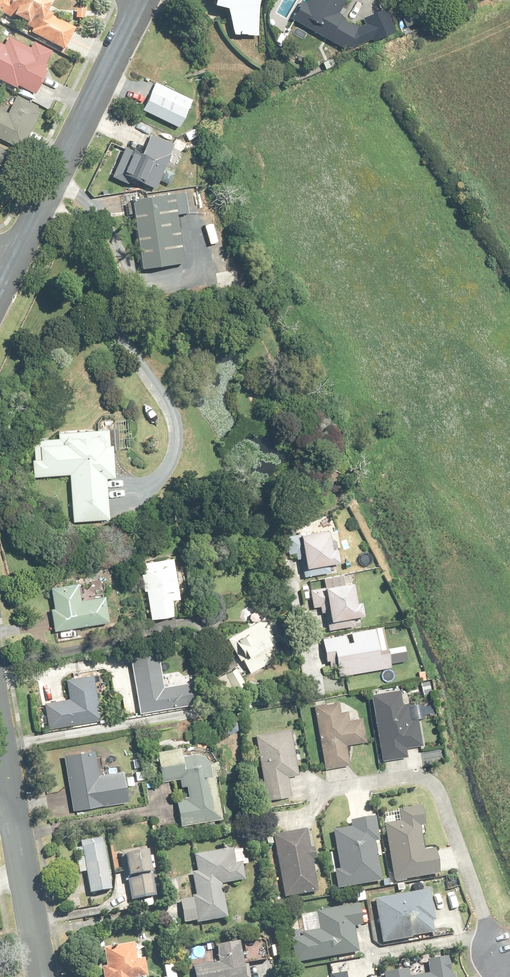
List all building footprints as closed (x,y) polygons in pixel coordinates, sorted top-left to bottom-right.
[(27,21),(26,24),(34,28),(32,32),(66,49),(76,29),(52,17),(54,13),(47,10),(51,0),(0,0),(0,10),(16,19),(17,16),(27,21)] [(212,4),(225,7),(234,33),(257,35),(258,6),(260,0),(213,0),(212,4)] [(306,4),(302,2),(292,20),(348,51),(360,30),(338,18),(348,0),(309,0),(306,4)] [(35,93),(49,65),(46,63),(51,51),(34,43),(31,50),(8,38),(4,46),(0,44),(0,79),(18,88),(19,85),(35,93)] [(179,128),(192,99),(155,82),(141,110),(179,128)] [(0,110),(0,138),(23,149),(43,109),(18,96),(9,114),(0,110)] [(127,149),(114,177),(122,180),(126,173),(156,187),(165,167),(179,173),(186,158),(172,152),(175,146),(165,141),(169,133),(157,128),(144,156),(127,149)] [(12,153),(0,147),(0,179),(12,153)] [(190,213),(188,193),(134,200),(142,269),(184,264),(178,215),(190,213)] [(71,476),(73,523),(110,521),(108,480),(116,480),(114,446),(111,446),(110,432),(60,435),(60,441),(35,443),(36,462),(33,462),(34,478),(71,476)] [(334,550),(331,531),(303,536),(309,569),(342,564),(339,550),(334,550)] [(174,560),(144,565),(146,575),(142,575),(145,592),(149,592),(153,619),(177,615),(175,601),(181,600),(174,560)] [(358,605),(354,585),(328,590),(333,622),(365,616),(363,604),(358,605)] [(79,587),(53,591),(55,609),(53,609),(56,631),(110,623),(106,597),(81,601),(79,587)] [(274,634),(265,619),(233,640),(246,660),(244,662),(252,674),(271,661),(268,655),(277,649),(269,637),(274,634)] [(324,640),(328,664),(337,663),(340,677),(392,667),(384,628),(324,640)] [(165,686),(160,654),(132,658),(142,716),(195,708),(191,682),(165,686)] [(94,676),(69,680),(72,701),(45,705),(49,728),(102,719),(94,676)] [(412,721),(409,705),(404,706),(402,691),(372,695),(383,761),(408,757),(406,747),(423,745),(419,720),(412,721)] [(349,722),(347,712),(340,713),(338,701),(315,706),(326,769),(349,765),(346,746),(366,742),(362,720),(349,722)] [(300,774),(294,730),(256,735),(265,802),(292,798),(289,776),(300,774)] [(163,782),(183,780),(184,785),(187,785),(190,799),(178,801),(182,827),(221,821),(212,764),(211,763),(211,762),(210,761),(210,760),(209,760),(208,759),(207,758),(206,757),(205,757),(204,756),(203,756),(202,756),(201,755),(200,755),(199,755),(198,755),(197,755),(196,755),(195,756),(194,756),(193,756),(192,757),(191,757),(190,758),(189,759),(188,760),(187,761),(186,762),(186,763),(185,750),(160,753),(163,782)] [(101,776),(97,751),(65,756),(75,813),(131,804),(126,772),(101,776)] [(424,852),(420,828),(425,827),(422,807),(400,811),(402,821),(386,824),(397,883),(441,875),(437,850),(424,852)] [(336,871),(339,889),(383,882),(376,843),(381,842),(377,818),(352,822),(353,829),(335,832),(341,870),(336,871)] [(317,859),(315,849),(311,849),(307,829),(273,835),(285,900),(319,894),(313,859),(317,859)] [(104,839),(82,843),(83,849),(76,851),(80,874),(88,873),(92,894),(114,890),(104,839)] [(198,872),(193,873),(196,899),(182,901),(185,924),(228,919),(224,884),(246,882),(244,865),(236,865),(234,850),(195,855),(198,872)] [(133,899),(156,895),(152,869),(156,869),(155,857),(151,858),(150,852),(127,855),(133,899)] [(436,921),(431,891),(376,900),(383,943),(433,935),(431,922),(436,921)] [(296,964),(359,953),(356,937),(366,935),(361,906),(303,916),(306,933),(303,934),(303,938),(292,940),(296,964)] [(147,959),(138,960),(137,945),(105,948),(108,967),(103,968),(105,976),(149,976),(147,959)] [(218,948),(220,964),(196,968),(197,976),(247,976),(245,961),(242,961),(240,945),(218,948)] [(450,958),(428,962),(430,974),(413,976),(457,976),(456,973),(452,974),(450,958)]
